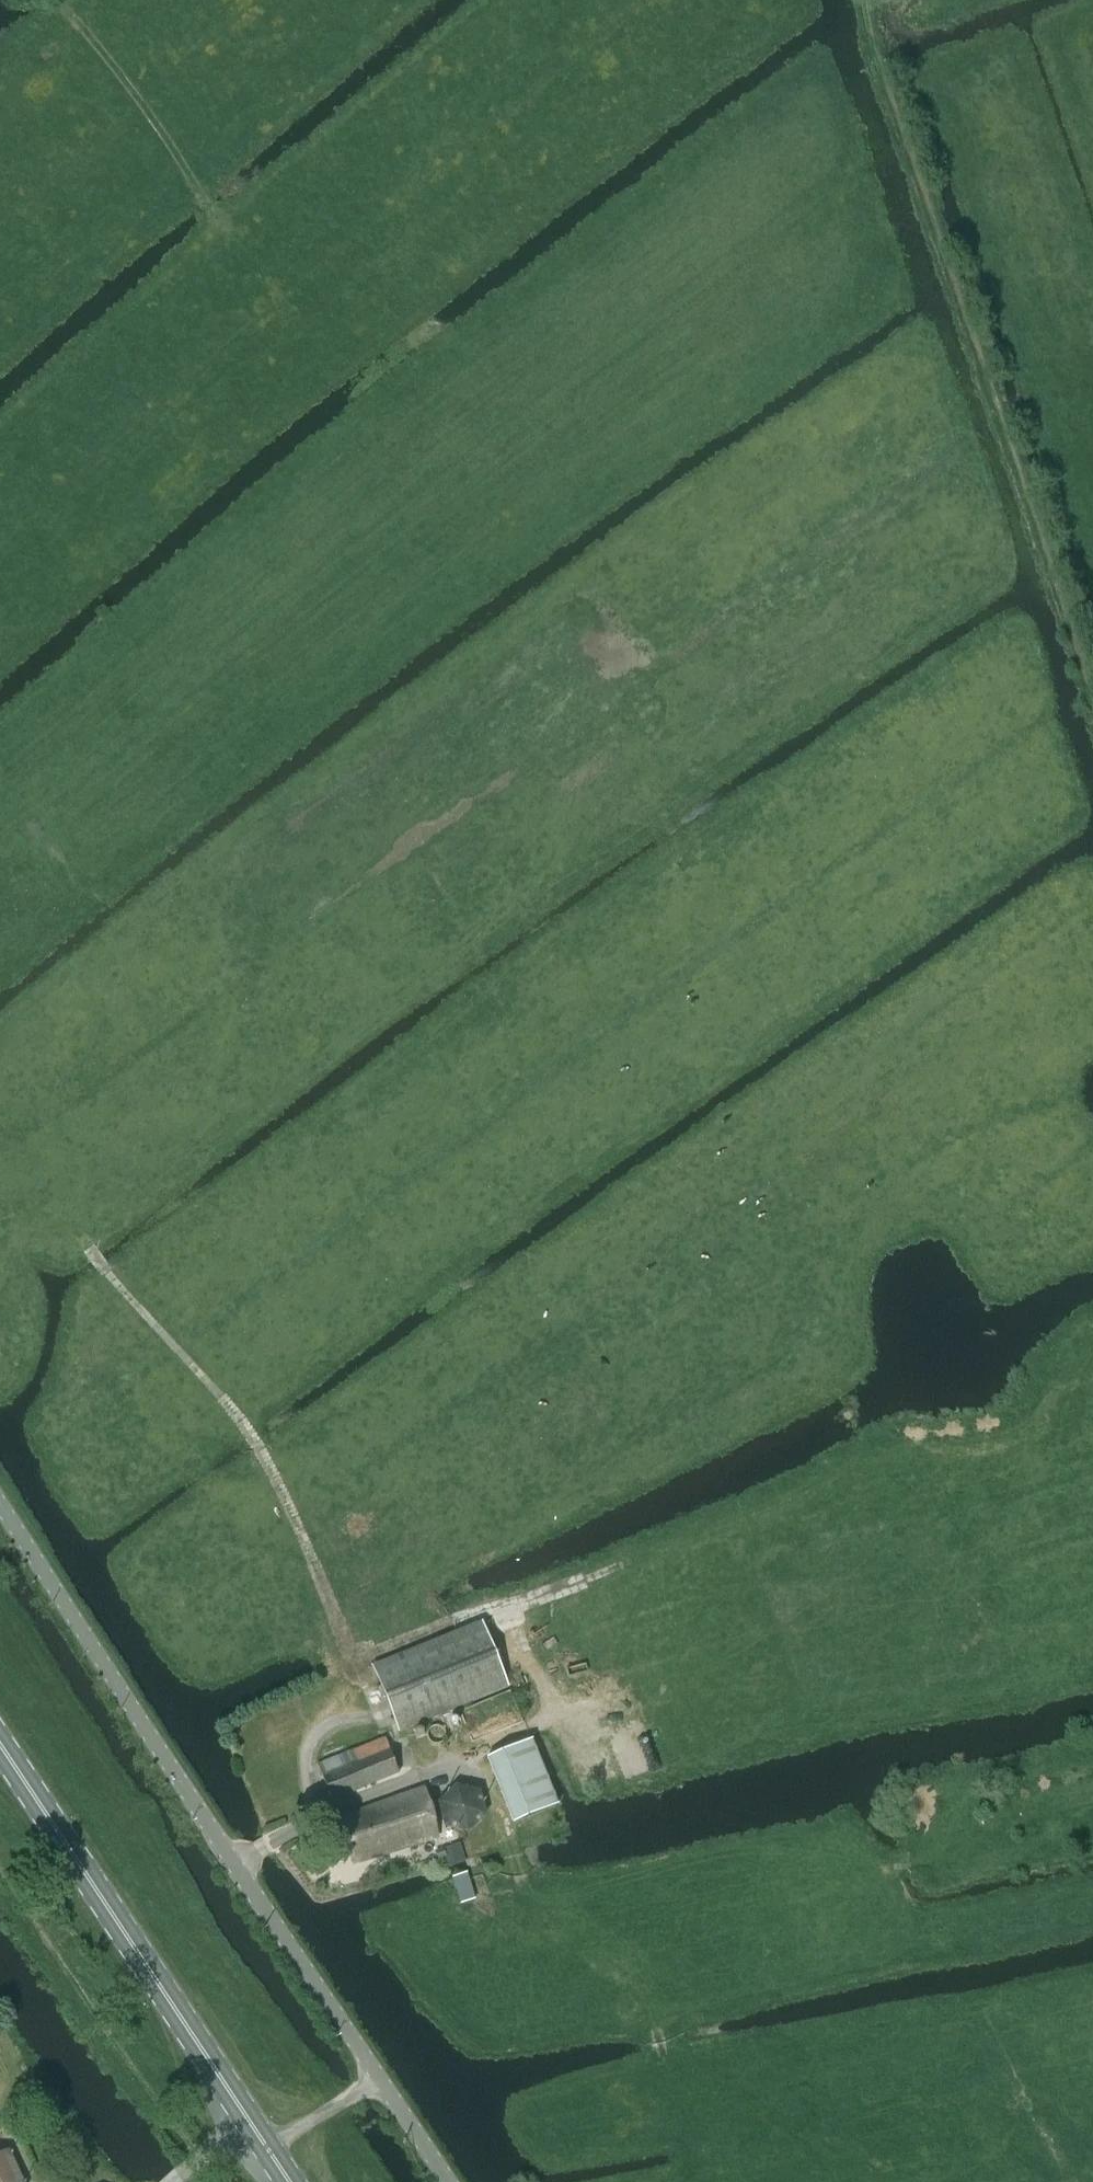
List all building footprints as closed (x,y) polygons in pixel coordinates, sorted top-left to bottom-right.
[(399,1733),(509,1688),(482,1623),(372,1667),(399,1733)] [(386,1739),(318,1765),(332,1802),(400,1775),(386,1739)] [(530,1741),(487,1758),(513,1823),(556,1806),(530,1741)] [(456,1784),(438,1802),(444,1827),(469,1833),(487,1816),(480,1790),(456,1784)] [(424,1789),(339,1820),(352,1865),(438,1838),(424,1789)] [(0,2154),(0,2181),(23,2181),(8,2150),(0,2154)]
